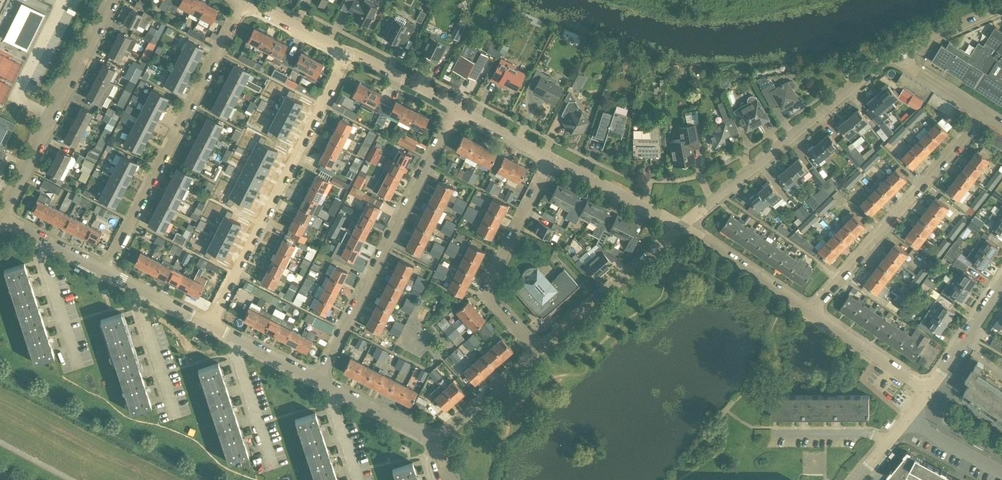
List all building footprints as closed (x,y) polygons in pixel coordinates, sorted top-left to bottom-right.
[(159,7),(166,11),(167,9),(169,5),(167,4),(169,0),(162,0),(159,7)] [(167,9),(174,12),(176,9),(177,9),(178,6),(190,12),(196,0),(175,0),(172,6),(169,5),(167,9)] [(200,0),(196,0),(190,12),(200,17),(197,22),(198,23),(207,4),(200,0)] [(369,4),(364,2),(363,4),(355,0),(354,0),(349,10),(357,15),(355,20),(358,22),(358,24),(362,26),(364,25),(368,26),(377,8),(376,8),(376,7),(376,6),(376,5),(376,4),(375,3),(374,3),(373,2),(372,2),(371,2),(370,3),(369,3),(369,4)] [(207,4),(198,23),(208,29),(218,9),(207,4)] [(45,15),(27,5),(8,42),(27,51),(45,15)] [(426,12),(420,9),(415,19),(421,22),(426,12)] [(144,11),(142,15),(131,10),(125,23),(137,28),(138,25),(145,28),(148,22),(150,23),(154,16),(144,11)] [(396,15),(394,19),(384,38),(398,44),(402,37),(408,40),(416,25),(406,20),(404,18),(397,14),(396,15)] [(933,60),(1001,104),(1001,31),(996,28),(996,27),(984,46),(979,42),(971,55),(950,42),(947,48),(942,45),(933,60)] [(258,47),(265,33),(254,28),(247,41),(258,47)] [(194,30),(192,35),(203,41),(205,36),(194,30)] [(114,43),(130,51),(131,52),(137,41),(120,32),(114,43)] [(144,38),(155,44),(159,38),(147,32),(144,38)] [(265,33),(258,47),(269,53),(276,39),(265,33)] [(421,52),(431,57),(430,61),(437,65),(447,45),(441,43),(437,36),(431,33),(421,52)] [(203,48),(188,41),(182,38),(177,49),(182,51),(182,52),(197,59),(203,48)] [(276,39),(269,53),(275,56),(272,62),(279,65),(281,62),(283,64),(288,54),(283,52),(287,45),(276,39)] [(155,44),(149,41),(146,46),(153,49),(155,44)] [(130,51),(114,43),(108,55),(120,61),(124,54),(127,56),(130,51)] [(490,44),(487,51),(494,55),(498,48),(490,44)] [(503,45),(499,52),(504,55),(508,48),(503,45)] [(197,59),(182,52),(177,62),(192,70),(197,59)] [(293,57),(288,66),(293,69),(295,66),(305,71),(312,58),(301,52),(298,59),(293,57)] [(467,74),(469,75),(468,76),(475,80),(488,56),(481,52),(480,54),(478,52),(468,56),(467,58),(461,54),(453,70),(465,77),(467,74)] [(240,54),(238,59),(249,65),(252,60),(240,54)] [(288,54),(283,64),(286,65),(288,66),(293,57),(291,56),(288,54)] [(140,62),(138,68),(142,70),(147,60),(146,59),(140,57),(138,61),(140,62)] [(312,58),(305,71),(304,75),(315,80),(323,64),(312,58)] [(506,87),(507,85),(515,89),(515,88),(522,73),(523,74),(523,73),(514,68),(515,66),(501,59),(491,79),(506,87)] [(177,62),(171,73),(186,81),(192,70),(177,62)] [(110,81),(116,70),(104,64),(98,75),(110,81)] [(142,70),(138,68),(130,64),(127,70),(139,76),(142,70)] [(230,76),(243,83),(261,92),(263,88),(261,87),(261,85),(246,78),(249,72),(235,65),(230,76)] [(270,76),(284,84),(288,76),(274,68),(270,76)] [(139,76),(127,70),(124,77),(129,79),(136,83),(139,76)] [(540,96),(545,99),(554,103),(561,88),(545,79),(547,76),(536,70),(532,79),(538,82),(533,90),(541,94),(540,96)] [(186,81),(171,73),(166,84),(180,92),(186,81)] [(907,76),(902,73),(896,83),(901,86),(907,76)] [(92,86),(109,95),(115,84),(110,81),(98,75),(92,86)] [(230,76),(224,87),(238,94),(243,83),(230,76)] [(907,76),(901,86),(906,89),(912,79),(907,76)] [(129,79),(124,89),(131,92),(136,83),(129,79)] [(916,82),(912,79),(906,89),(910,92),(916,82)] [(575,80),(571,86),(579,90),(582,84),(575,80)] [(790,80),(787,82),(776,88),(773,84),(761,90),(769,105),(776,101),(781,110),(798,100),(791,89),(794,87),(795,84),(793,81),(790,80)] [(364,102),(371,88),(359,82),(353,96),(356,98),(354,101),(361,105),(363,101),(364,102)] [(921,85),(916,82),(910,92),(915,95),(921,85)] [(878,94),(892,110),(896,106),(892,102),(898,97),(889,85),(878,94)] [(926,88),(921,85),(915,95),(920,98),(926,88)] [(109,95),(92,86),(86,98),(103,106),(109,95)] [(267,86),(263,96),(273,101),(278,91),(267,86)] [(309,86),(306,93),(316,98),(319,92),(309,86)] [(238,94),(224,87),(218,98),(232,105),(238,94)] [(371,88),(364,102),(374,107),(373,110),(378,113),(383,103),(378,101),(382,94),(371,88)] [(926,88),(920,98),(925,101),(931,91),(926,88)] [(131,92),(124,89),(122,92),(120,96),(118,100),(125,103),(131,92)] [(153,90),(147,101),(162,109),(168,98),(153,90)] [(576,111),(579,106),(570,92),(566,100),(568,101),(562,114),(567,117),(564,123),(571,133),(583,132),(588,122),(581,110),(576,111)] [(336,100),(342,103),(345,95),(340,93),(336,100)] [(938,96),(933,93),(927,102),(933,106),(938,96)] [(868,102),(871,106),(867,109),(878,124),(884,120),(889,116),(887,114),(892,110),(878,94),(868,102)] [(907,104),(917,109),(920,105),(923,101),(913,94),(907,104)] [(748,104),(749,106),(736,113),(746,130),(754,125),(759,122),(759,123),(767,118),(757,99),(755,97),(753,95),(750,95),(748,96),(747,99),(747,101),(748,104)] [(938,96),(933,106),(937,108),(943,99),(938,96)] [(286,97),(281,106),(297,114),(302,105),(286,97)] [(232,105),(218,98),(213,109),(226,116),(232,105)] [(943,99),(937,108),(942,111),(948,102),(943,99)] [(147,101),(142,112),(156,119),(162,109),(147,101)] [(244,112),(250,115),(255,104),(250,101),(244,112)] [(380,113),(375,122),(383,125),(387,117),(389,114),(400,120),(407,107),(395,101),(392,108),(387,106),(383,115),(380,113)] [(729,118),(722,101),(717,103),(724,120),(729,118)] [(952,105),(948,102),(942,111),(946,114),(952,105)] [(383,103),(378,113),(380,113),(383,115),(387,106),(385,105),(383,103)] [(952,105),(946,114),(951,117),(957,108),(952,105)] [(82,106),(76,118),(88,124),(94,113),(82,106)] [(281,106),(277,114),(293,122),(297,114),(281,106)] [(105,113),(117,119),(120,113),(108,107),(105,113)] [(407,107),(400,120),(411,126),(418,112),(407,107)] [(354,119),(357,114),(346,108),(343,113),(354,119)] [(913,115),(919,121),(926,113),(921,108),(913,115)] [(957,108),(951,117),(956,120),(962,111),(957,108)] [(258,109),(252,118),(261,123),(266,114),(258,109)] [(613,115),(603,112),(595,136),(605,139),(605,140),(608,130),(622,135),(620,139),(621,139),(625,127),(623,127),(627,116),(626,115),(626,117),(614,113),(615,109),(614,109),(613,115)] [(859,109),(848,118),(862,135),(867,131),(863,126),(868,121),(859,109)] [(142,112),(136,123),(151,130),(156,119),(142,112)] [(429,118),(418,112),(411,126),(422,131),(429,118)] [(117,119),(105,113),(101,120),(114,126),(117,119)] [(277,114),(274,121),(289,129),(293,122),(277,114)] [(119,120),(128,124),(130,120),(122,115),(119,120)] [(919,121),(913,115),(906,123),(911,128),(919,121)] [(944,115),(941,119),(949,128),(953,124),(944,115)] [(16,124),(0,116),(0,162),(1,162),(3,157),(6,152),(2,150),(16,124)] [(223,133),(219,131),(222,124),(208,117),(203,129),(216,136),(220,138),(223,133)] [(88,124),(76,118),(70,129),(82,135),(88,124)] [(862,135),(848,118),(838,126),(848,138),(852,143),(862,135)] [(335,130),(347,136),(352,139),(355,134),(349,131),(352,125),(340,119),(335,130)] [(881,128),(888,137),(895,131),(888,123),(886,122),(884,120),(878,124),(881,127),(881,128)] [(289,129),(274,121),(269,130),(285,138),(289,129)] [(929,124),(926,128),(940,142),(949,133),(938,122),(932,127),(929,124)] [(136,123),(131,133),(145,141),(151,130),(136,123)] [(708,130),(710,135),(708,136),(710,142),(712,141),(715,147),(726,143),(723,137),(729,134),(725,123),(718,126),(718,124),(711,126),(711,128),(708,130)] [(634,130),(634,138),(633,138),(633,156),(660,156),(660,125),(650,125),(650,129),(634,130)] [(688,164),(688,162),(693,161),(692,154),(691,154),(690,147),(697,146),(693,125),(679,128),(682,141),(671,143),(672,151),(671,152),(672,159),(674,159),(675,165),(680,164),(681,166),(683,167),(685,167),(687,166),(688,164)] [(903,125),(896,133),(901,138),(909,131),(903,125)] [(230,138),(236,141),(241,131),(235,128),(230,138)] [(888,137),(881,128),(876,131),(884,141),(888,137)] [(922,132),(925,135),(920,139),(931,150),(940,142),(926,128),(922,132)] [(86,137),(82,135),(70,129),(64,141),(76,147),(79,141),(83,143),(86,137)] [(216,136),(203,129),(197,140),(211,147),(216,136)] [(376,133),(369,129),(362,144),(368,147),(376,133)] [(347,136),(335,130),(329,140),(341,146),(347,136)] [(994,131),(988,141),(993,144),(1000,134),(994,131)] [(109,135),(102,132),(100,136),(106,140),(109,135)] [(145,141),(131,133),(125,144),(140,152),(145,141)] [(829,133),(818,142),(828,154),(829,153),(832,158),(837,154),(834,149),(839,145),(829,133)] [(901,138),(896,133),(888,140),(893,146),(901,138)] [(1000,134),(993,144),(998,147),(1001,141),(1001,136),(1000,134)] [(406,135),(404,138),(401,144),(413,150),(418,141),(406,135)] [(467,155),(475,141),(464,135),(456,150),(461,152),(459,156),(465,159),(467,155)] [(931,150),(920,139),(911,148),(922,159),(931,150)] [(197,140),(191,151),(205,158),(211,147),(197,140)] [(329,140),(324,151),(336,157),(341,146),(329,140)] [(475,141),(467,155),(478,161),(486,146),(475,141)] [(88,150),(98,156),(103,145),(96,142),(94,147),(88,150)] [(828,154),(818,142),(808,150),(818,162),(828,154)] [(109,151),(112,145),(107,143),(104,148),(109,151)] [(257,143),(251,154),(271,165),(277,153),(257,143)] [(497,152),(486,146),(478,161),(489,167),(497,152)] [(855,146),(850,150),(861,163),(865,159),(855,146)] [(922,159),(911,148),(902,157),(913,168),(922,159)] [(393,160),(405,166),(411,155),(399,149),(393,160)] [(54,161),(65,167),(66,167),(68,168),(72,167),(75,161),(74,157),(60,150),(54,161)] [(88,150),(85,157),(95,162),(98,156),(88,150)] [(861,163),(850,150),(846,154),(857,167),(861,163)] [(990,168),(987,166),(991,160),(979,150),(971,160),(987,173),(990,168)] [(205,158),(191,151),(185,162),(199,169),(205,158)] [(336,157),(324,151),(318,162),(324,164),(330,168),(336,157)] [(869,159),(874,164),(882,157),(876,152),(869,159)] [(271,165),(251,154),(246,165),(266,175),(271,165)] [(117,166),(131,174),(137,163),(122,155),(117,166)] [(508,177),(516,162),(504,156),(497,171),(508,177)] [(95,162),(85,157),(81,164),(82,165),(91,170),(95,162)] [(405,166),(393,160),(387,157),(382,168),(388,171),(400,177),(405,166)] [(799,158),(789,167),(798,178),(799,178),(809,170),(799,158)] [(360,170),(367,174),(373,162),(367,159),(363,166),(362,166),(360,170)] [(874,164),(869,159),(861,167),(866,172),(874,164)] [(451,173),(456,163),(449,160),(444,169),(451,173)] [(987,173),(971,160),(963,170),(975,180),(983,171),(986,173),(987,173)] [(65,167),(54,161),(48,172),(52,174),(49,179),(61,185),(63,180),(60,178),(65,167)] [(516,162),(508,177),(519,183),(527,168),(516,162)] [(336,170),(330,168),(324,164),(321,170),(327,173),(333,176),(336,170)] [(91,170),(82,165),(79,169),(82,171),(89,174),(91,170)] [(246,165),(240,176),(260,186),(266,175),(246,165)] [(131,174),(117,166),(111,177),(126,185),(131,174)] [(218,166),(212,177),(216,179),(221,168),(218,166)] [(798,178),(789,167),(779,175),(783,180),(780,182),(786,189),(789,187),(788,186),(794,181),(799,188),(804,184),(799,178),(798,178)] [(467,181),(472,172),(466,168),(461,178),(467,181)] [(887,177),(898,188),(907,179),(896,168),(887,177)] [(172,180),(186,187),(191,176),(178,169),(172,180)] [(851,177),(856,182),(864,174),(859,169),(851,177)] [(998,182),(1001,176),(1001,172),(998,169),(992,177),(998,182)] [(975,180),(963,170),(955,180),(968,190),(975,180)] [(388,171),(383,182),(394,188),(400,177),(388,171)] [(472,172),(467,181),(473,184),(474,184),(478,175),(472,172)] [(826,181),(834,190),(841,183),(834,174),(826,181)] [(87,178),(80,175),(78,179),(84,183),(87,178)] [(316,175),(311,186),(323,192),(328,181),(316,175)] [(260,186),(240,176),(235,187),(254,197),(260,186)] [(341,186),(343,187),(347,189),(349,185),(343,181),(333,176),(330,182),(340,187),(341,186)] [(111,177),(106,188),(120,195),(126,185),(111,177)] [(856,182),(851,177),(843,184),(849,189),(856,182)] [(887,177),(878,186),(890,197),(898,188),(887,177)] [(998,182),(992,177),(985,186),(991,191),(998,182)] [(186,187),(172,180),(166,191),(180,198),(186,187)] [(389,199),(394,188),(383,182),(378,180),(373,191),(389,199)] [(968,190),(955,180),(947,190),(960,200),(968,190)] [(203,190),(209,193),(214,184),(208,181),(203,190)] [(440,181),(434,192),(448,199),(448,200),(454,203),(464,208),(467,202),(457,197),(457,198),(450,195),(454,188),(440,181)] [(492,193),(497,196),(502,187),(497,184),(490,181),(485,191),(492,194),(492,193)] [(834,190),(826,181),(821,185),(829,194),(834,190)] [(782,198),(779,194),(769,182),(759,190),(769,202),(772,206),(782,198)] [(55,193),(58,186),(54,183),(50,191),(55,193)] [(559,206),(568,189),(558,184),(549,201),(559,206)] [(311,186),(305,196),(317,202),(323,192),(311,186)] [(367,193),(357,189),(352,186),(348,193),(363,200),(367,193)] [(878,186),(873,191),(869,187),(865,191),(869,195),(881,206),(890,197),(878,186)] [(254,197),(235,187),(229,198),(248,208),(254,197)] [(120,195),(106,188),(100,199),(115,206),(120,195)] [(82,194),(89,197),(92,193),(84,189),(82,194)] [(509,203),(514,193),(508,189),(503,199),(509,203)] [(577,194),(568,189),(559,206),(569,211),(565,218),(570,221),(576,209),(571,206),(577,194)] [(977,197),(983,201),(989,193),(983,189),(977,197)] [(749,199),(753,204),(749,208),(747,210),(758,217),(761,212),(759,210),(769,202),(759,190),(749,199)] [(166,191),(161,202),(174,209),(180,198),(166,191)] [(448,199),(434,192),(428,203),(442,210),(448,200),(448,199)] [(76,203),(80,196),(75,193),(72,201),(76,203)] [(470,201),(480,206),(483,199),(473,194),(470,201)] [(832,195),(823,203),(829,209),(837,201),(832,195)] [(881,206),(869,195),(861,204),(872,215),(881,206)] [(317,202),(305,196),(300,207),(312,213),(317,202)] [(487,209),(502,216),(508,205),(493,197),(487,209)] [(983,201),(977,197),(970,206),(976,210),(983,201)] [(937,198),(929,208),(942,218),(950,208),(937,198)] [(42,216),(49,204),(38,199),(32,211),(42,216)] [(581,212),(576,209),(570,221),(576,223),(579,216),(589,221),(597,205),(588,200),(581,212)] [(199,201),(196,207),(202,209),(204,204),(199,201)] [(161,202),(155,213),(169,220),(174,209),(161,202)] [(368,202),(363,212),(375,219),(380,208),(368,202)] [(428,203),(423,214),(437,221),(442,210),(428,203)] [(464,208),(454,203),(451,209),(461,214),(464,208)] [(829,209),(823,203),(816,210),(822,215),(825,219),(832,213),(829,209)] [(49,204),(42,216),(53,222),(59,210),(49,204)] [(98,214),(101,207),(96,204),(93,212),(98,214)] [(803,204),(798,208),(806,217),(810,213),(803,204)] [(465,211),(474,216),(477,211),(467,205),(465,211)] [(607,210),(597,205),(589,221),(597,225),(592,234),(599,238),(600,236),(606,224),(601,222),(607,210)] [(199,215),(201,209),(202,209),(196,207),(193,212),(199,215)] [(300,207),(294,218),(306,224),(312,213),(300,207)] [(806,217),(798,208),(794,212),(802,221),(806,217)] [(929,208),(921,217),(934,228),(942,218),(929,208)] [(502,216),(487,209),(482,220),(497,227),(502,216)] [(59,210),(53,222),(64,227),(70,215),(59,210)] [(474,216),(465,211),(462,217),(471,222),(474,216)] [(559,219),(556,217),(544,211),(541,216),(554,223),(557,224),(559,219)] [(363,212),(357,223),(369,229),(375,219),(363,212)] [(996,214),(993,212),(989,217),(997,223),(994,228),(1001,234),(1001,218),(996,214)] [(169,220),(155,213),(149,224),(163,231),(169,220)] [(814,213),(806,220),(811,225),(819,218),(814,213)] [(423,214),(417,226),(431,233),(437,221),(423,214)] [(81,221),(70,215),(64,227),(74,233),(81,221)] [(611,227),(606,224),(600,236),(605,239),(609,231),(618,236),(627,220),(617,215),(611,227)] [(740,218),(737,220),(731,215),(721,230),(722,229),(727,232),(726,234),(732,238),(733,236),(742,223),(744,221),(740,218)] [(854,215),(845,224),(857,235),(866,226),(854,215)] [(971,220),(981,227),(985,222),(975,216),(971,220)] [(224,217),(219,226),(235,234),(240,225),(224,217)] [(921,217),(914,227),(927,238),(934,228),(921,217)] [(306,224),(294,218),(289,228),(301,234),(306,224)] [(953,227),(959,231),(966,223),(960,218),(953,227)] [(443,225),(453,230),(455,224),(446,219),(443,225)] [(497,227),(482,220),(476,231),(491,239),(497,227)] [(637,225),(627,220),(618,236),(623,239),(620,246),(631,252),(639,236),(633,233),(637,225)] [(811,225),(806,220),(799,228),(804,233),(811,225)] [(981,227),(971,220),(968,226),(973,229),(978,232),(981,227)] [(81,221),(74,233),(85,238),(91,226),(81,221)] [(554,223),(551,228),(539,221),(534,232),(550,240),(555,230),(562,234),(565,229),(557,224),(554,223)] [(369,229),(357,223),(352,234),(364,240),(369,229)] [(754,231),(742,223),(733,236),(738,239),(737,241),(744,245),(745,244),(754,231)] [(791,232),(780,224),(776,229),(786,236),(791,232)] [(845,224),(836,233),(848,244),(857,235),(845,224)] [(453,230),(443,225),(440,231),(450,236),(453,230)] [(91,226),(85,238),(96,244),(102,232),(91,226)] [(219,226),(215,234),(231,242),(235,234),(219,226)] [(417,226),(411,237),(425,244),(431,233),(417,226)] [(966,238),(973,229),(968,226),(962,235),(966,238)] [(927,238),(914,227),(906,237),(919,248),(927,238)] [(959,231),(953,227),(947,235),(953,240),(959,231)] [(364,240),(352,234),(346,231),(341,241),(347,244),(359,250),(364,240)] [(754,231),(745,244),(749,247),(748,248),(755,253),(756,252),(765,238),(754,231)] [(806,238),(796,231),(791,238),(801,245),(806,238)] [(974,246),(992,258),(999,247),(987,238),(989,236),(984,232),(974,246)] [(176,233),(172,240),(182,245),(186,238),(176,233)] [(836,233),(827,241),(839,253),(848,244),(836,233)] [(215,234),(212,241),(228,249),(231,242),(215,234)] [(158,245),(162,238),(157,235),(153,243),(158,245)] [(947,251),(957,258),(961,253),(956,250),(961,243),(962,243),(965,239),(959,236),(956,240),(951,247),(947,251)] [(278,250),(289,256),(297,240),(291,237),(288,242),(283,239),(278,250)] [(411,237),(405,248),(419,255),(422,249),(425,244),(411,237)] [(771,243),(765,238),(756,252),(760,255),(759,256),(766,261),(767,259),(776,246),(778,243),(774,241),(771,243)] [(945,238),(938,246),(944,251),(951,242),(945,238)] [(228,249),(212,241),(207,251),(223,259),(228,249)] [(447,247),(456,252),(459,246),(450,241),(447,247)] [(839,253),(827,241),(818,250),(830,262),(839,253)] [(308,246),(300,242),(298,247),(305,250),(308,246)] [(434,242),(432,247),(441,252),(444,246),(434,242)] [(179,256),(183,249),(173,243),(169,250),(179,256)] [(359,250),(347,244),(341,255),(353,261),(359,250)] [(470,244),(464,255),(479,263),(485,252),(470,244)] [(896,244),(888,254),(901,264),(906,268),(910,263),(905,259),(909,254),(896,244)] [(597,254),(593,258),(605,272),(613,264),(605,255),(609,251),(600,246),(594,251),(597,254)] [(776,246),(767,259),(771,262),(770,264),(777,268),(778,267),(787,254),(789,251),(785,248),(782,250),(776,246)] [(944,251),(938,246),(932,255),(937,259),(944,251)] [(992,258),(974,246),(967,257),(984,269),(992,258)] [(301,262),(308,266),(316,250),(310,247),(304,258),(303,258),(301,262)] [(441,252),(432,247),(429,253),(438,258),(441,252)] [(456,252),(447,247),(444,253),(454,257),(456,252)] [(278,250),(272,261),(284,267),(289,256),(278,250)] [(957,258),(947,251),(944,256),(954,263),(957,258)] [(145,269),(151,257),(141,252),(134,264),(145,269)] [(794,258),(787,254),(778,267),(782,270),(781,271),(787,275),(797,260),(797,261),(799,258),(796,256),(794,258)] [(888,254),(880,264),(893,274),(901,264),(888,254)] [(464,255),(458,266),(473,274),(479,263),(464,255)] [(162,263),(151,257),(145,269),(156,275),(162,263)] [(201,267),(204,260),(199,257),(196,264),(201,267)] [(797,261),(797,260),(787,275),(803,286),(813,271),(811,270),(812,267),(808,264),(807,267),(804,265),(807,262),(800,257),(799,258),(797,261)] [(311,267),(317,270),(318,270),(320,266),(321,267),(324,262),(315,258),(311,267)] [(593,258),(585,265),(579,259),(575,263),(583,272),(588,268),(597,279),(605,272),(593,258)] [(394,270),(408,277),(414,266),(400,259),(394,270)] [(215,271),(217,266),(213,264),(208,261),(205,266),(215,271)] [(267,271),(279,277),(284,280),(286,275),(281,273),(284,267),(272,261),(267,271)] [(13,300),(34,294),(24,263),(3,270),(13,300)] [(162,263),(156,275),(166,280),(173,268),(162,263)] [(438,263),(436,269),(445,274),(448,268),(438,263)] [(473,274),(458,266),(453,264),(450,270),(451,270),(448,275),(453,278),(468,285),(473,274)] [(880,264),(873,274),(886,284),(885,284),(888,286),(891,282),(888,281),(893,274),(880,264)] [(335,266),(330,277),(342,283),(348,272),(335,266)] [(521,280),(521,281),(522,281),(513,289),(533,311),(536,309),(537,311),(538,309),(541,312),(544,310),(545,311),(546,310),(547,311),(577,285),(577,284),(564,269),(556,276),(550,282),(537,268),(535,267),(533,267),(532,267),(531,267),(529,267),(528,268),(527,268),(526,269),(525,270),(524,271),(523,272),(522,274),(521,275),(521,277),(521,279),(521,280)] [(922,267),(915,276),(921,280),(928,272),(922,267)] [(952,278),(970,290),(977,279),(965,270),(965,271),(960,267),(952,278)] [(173,268),(166,280),(177,286),(183,274),(173,268)] [(445,274),(436,269),(433,275),(442,280),(445,274)] [(408,277),(394,270),(389,282),(403,288),(405,283),(412,286),(412,287),(421,292),(424,286),(415,281),(414,281),(408,278),(408,277)] [(279,277),(267,271),(261,282),(273,288),(279,277)] [(183,274),(177,286),(188,292),(194,279),(183,274)] [(886,284),(873,274),(865,284),(878,294),(885,284),(886,284)] [(415,281),(424,286),(427,280),(417,275),(415,281)] [(921,280),(915,276),(909,284),(914,289),(921,280)] [(330,277),(324,287),(337,293),(342,283),(330,277)] [(923,282),(934,289),(937,284),(927,277),(923,282)] [(970,290),(952,278),(951,277),(940,293),(954,303),(958,298),(962,301),(970,290)] [(302,284),(300,288),(303,290),(307,292),(309,287),(312,281),(311,281),(306,278),(305,278),(302,284)] [(468,285),(453,278),(447,289),(462,296),(468,285)] [(194,279),(188,292),(198,297),(204,285),(194,279)] [(403,288),(389,282),(383,293),(397,300),(403,288)] [(930,294),(934,289),(923,282),(920,287),(930,294)] [(267,301),(270,294),(258,287),(254,294),(267,301)] [(337,293),(324,287),(319,298),(331,304),(337,293)] [(900,296),(906,300),(912,292),(906,287),(900,296)] [(303,290),(300,288),(298,292),(295,297),(304,301),(307,296),(305,295),(307,292),(303,290)] [(397,300),(383,293),(377,304),(391,311),(397,300)] [(936,299),(929,309),(947,322),(955,311),(951,308),(954,303),(940,293),(936,299)] [(44,324),(34,294),(13,300),(23,331),(44,324)] [(857,300),(851,295),(850,295),(840,309),(841,310),(842,309),(848,313),(847,314),(852,318),(853,316),(862,303),(864,301),(859,298),(857,300)] [(906,300),(900,296),(893,304),(899,309),(906,300)] [(403,303),(413,308),(416,302),(406,297),(403,303)] [(331,304),(319,298),(314,309),(326,315),(331,304)] [(460,316),(464,321),(476,310),(468,300),(456,311),(460,316)] [(252,302),(246,313),(234,307),(232,311),(244,317),(243,319),(254,325),(262,309),(261,309),(262,307),(252,302)] [(287,311),(291,304),(286,302),(282,309),(287,311)] [(413,308),(403,303),(400,309),(410,314),(413,308)] [(869,307),(862,303),(853,316),(859,320),(858,322),(864,325),(865,324),(873,311),(875,308),(871,306),(869,307)] [(391,311),(377,304),(372,315),(386,322),(391,311)] [(909,320),(913,315),(903,308),(900,313),(909,320)] [(271,314),(262,309),(254,325),(264,330),(272,314),(271,314)] [(947,322),(929,309),(918,325),(932,335),(936,330),(940,333),(947,322)] [(464,321),(473,330),(485,319),(476,310),(464,321)] [(880,315),(873,311),(865,324),(871,328),(870,329),(875,333),(876,332),(885,318),(886,316),(882,313),(880,315)] [(131,344),(126,328),(121,313),(101,319),(111,350),(131,344)] [(309,322),(312,315),(307,313),(304,320),(309,322)] [(272,314),(264,330),(275,336),(281,324),(283,319),(278,316),(278,317),(272,314)] [(1001,314),(993,326),(1000,330),(1001,327),(1001,314)] [(386,322),(372,315),(366,326),(380,333),(386,322)] [(443,330),(447,336),(463,322),(459,318),(452,324),(447,319),(446,319),(444,317),(437,324),(439,326),(443,330)] [(284,318),(283,319),(281,324),(275,336),(285,341),(292,329),(294,324),(284,318)] [(892,323),(885,318),(876,332),(882,336),(881,337),(887,341),(887,339),(896,326),(898,324),(894,321),(892,323)] [(392,325),(402,330),(405,324),(395,320),(392,325)] [(489,333),(494,329),(487,321),(482,325),(477,330),(485,339),(490,335),(489,333)] [(463,322),(447,336),(451,340),(452,340),(460,333),(459,332),(466,326),(463,322)] [(54,355),(44,324),(23,331),(34,362),(54,355)] [(402,330),(392,325),(389,331),(399,336),(402,330)] [(908,334),(896,326),(887,339),(898,347),(897,348),(898,348),(899,347),(908,334)] [(912,336),(908,334),(899,347),(905,351),(904,353),(915,360),(930,337),(917,328),(912,336)] [(302,335),(292,329),(285,341),(296,347),(302,335)] [(468,338),(475,346),(480,342),(472,334),(468,338)] [(313,340),(302,335),(296,347),(307,352),(313,340)] [(361,350),(366,340),(359,337),(354,347),(361,350)] [(475,346),(468,338),(463,343),(470,351),(475,346)] [(502,338),(492,347),(503,359),(513,351),(502,338)] [(1001,352),(1001,344),(994,339),(990,345),(1001,353),(1001,352)] [(131,344),(111,350),(121,381),(141,374),(131,344)] [(377,359),(382,349),(376,346),(371,356),(377,359)] [(503,359),(492,347),(483,355),(494,367),(503,359)] [(382,349),(377,359),(383,362),(388,352),(382,349)] [(455,363),(461,359),(454,350),(448,355),(455,363)] [(483,355),(473,363),(484,376),(494,367),(483,355)] [(355,377),(362,363),(351,357),(343,371),(355,377)] [(400,370),(405,360),(399,357),(394,367),(400,370)] [(405,360),(400,370),(405,373),(410,363),(405,360)] [(977,365),(970,362),(963,380),(964,380),(965,379),(971,383),(965,392),(1001,417),(1001,389),(986,378),(978,373),(984,364),(979,361),(977,365)] [(208,400),(228,394),(218,363),(198,369),(208,400)] [(362,363),(355,377),(366,383),(373,369),(362,363)] [(484,376),(473,363),(464,372),(475,384),(484,376)] [(435,381),(441,376),(433,368),(428,373),(435,381)] [(373,369),(366,383),(377,388),(384,375),(384,374),(385,372),(380,369),(378,371),(373,369)] [(423,382),(427,372),(421,369),(416,379),(423,382)] [(151,405),(141,374),(121,381),(131,412),(151,405)] [(395,380),(384,375),(377,388),(388,394),(395,380)] [(406,386),(395,380),(388,394),(399,400),(406,386)] [(444,389),(455,402),(464,394),(453,381),(444,389)] [(417,392),(406,386),(399,400),(410,406),(417,392)] [(455,402),(444,389),(434,398),(445,410),(455,402)] [(238,424),(228,394),(208,400),(218,431),(238,424)] [(805,395),(772,395),(772,416),(805,416),(805,395)] [(837,416),(837,395),(805,395),(805,416),(837,416)] [(869,416),(869,395),(837,395),(837,416),(869,416)] [(422,412),(425,406),(415,401),(412,407),(422,412)] [(315,413),(295,419),(305,450),(325,444),(315,413)] [(238,424),(218,431),(228,462),(236,459),(237,461),(241,460),(240,458),(248,456),(238,424)] [(305,450),(315,479),(318,479),(335,474),(325,444),(305,450)] [(900,463),(893,472),(892,471),(888,476),(889,477),(888,477),(893,479),(905,479),(911,469),(932,479),(959,479),(947,474),(948,472),(943,469),(942,471),(911,454),(912,453),(908,451),(904,456),(905,457),(900,463)] [(239,468),(249,465),(247,459),(237,462),(239,468)] [(413,462),(392,469),(396,479),(418,479),(413,462)]
